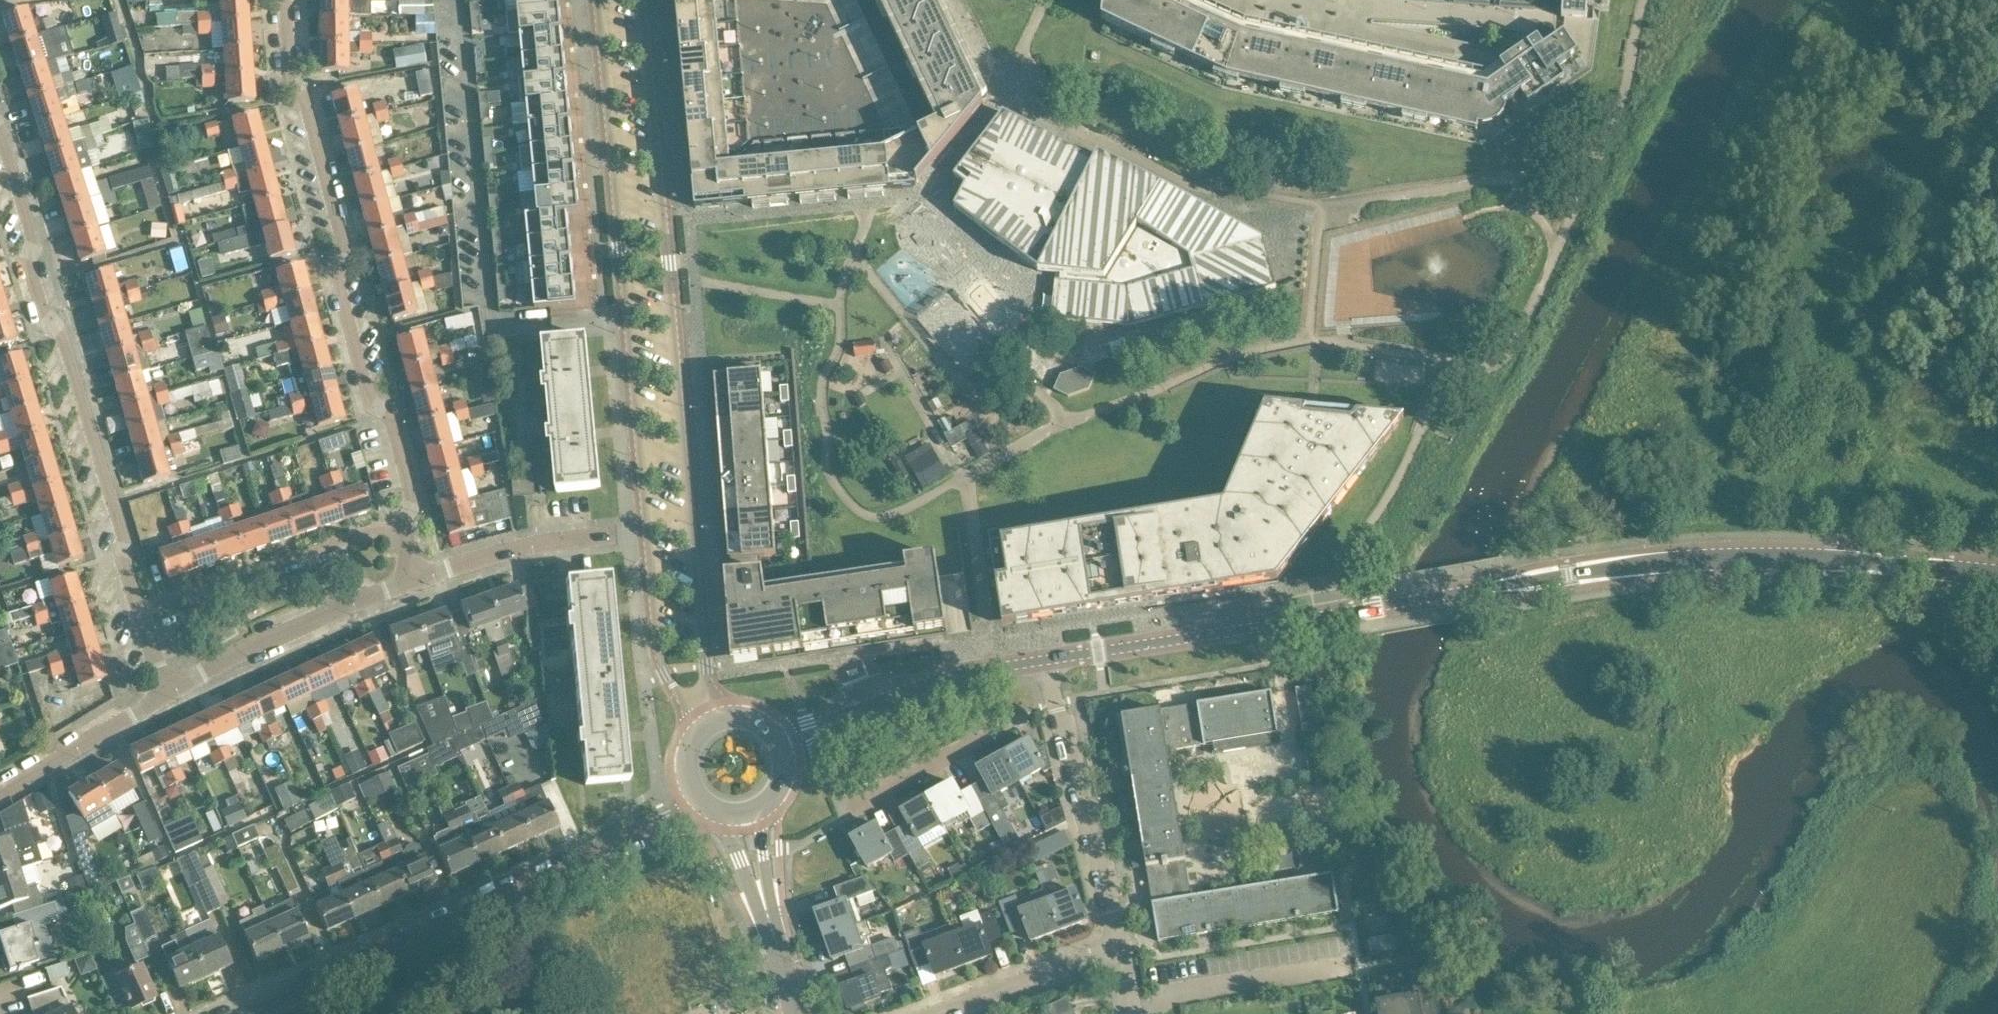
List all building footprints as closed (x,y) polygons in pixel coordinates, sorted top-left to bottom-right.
[(220,10),(221,23),(247,21),(248,21),(246,0),(220,0),(220,10)] [(320,18),(347,17),(371,16),(371,1),(400,0),(320,0),(320,18)] [(424,15),(423,0),(403,0),(404,15),(424,15)] [(559,0),(517,0),(518,10),(506,11),(507,13),(560,7),(559,0)] [(696,208),(892,190),(914,188),(922,177),(938,170),(935,163),(983,104),(979,96),(985,93),(941,0),(676,0),(696,208)] [(1107,18),(1139,32),(1140,30),(1156,37),(1157,34),(1168,39),(1167,42),(1168,42),(1169,39),(1180,44),(1179,47),(1195,54),(1195,55),(1196,55),(1197,55),(1213,62),(1212,62),(1217,65),(1218,62),(1229,66),(1228,70),(1229,70),(1230,67),(1242,69),(1241,73),(1247,74),(1247,73),(1264,77),(1265,78),(1265,77),(1283,81),(1283,78),(1295,81),(1294,84),(1295,84),(1296,81),(1308,84),(1307,87),(1325,90),(1325,91),(1326,91),(1340,94),(1340,91),(1356,94),(1355,97),(1356,98),(1357,94),(1369,97),(1368,100),(1386,103),(1386,104),(1387,104),(1405,108),(1405,105),(1417,107),(1416,111),(1417,111),(1418,108),(1430,110),(1429,113),(1447,117),(1448,117),(1465,121),(1466,118),(1479,121),(1578,53),(1567,36),(1566,18),(1586,19),(1586,18),(1588,0),(1109,0),(1107,18)] [(162,11),(161,1),(149,2),(149,11),(162,11)] [(479,15),(478,2),(469,3),(470,16),(479,15)] [(562,30),(560,7),(507,13),(509,35),(562,30)] [(21,10),(2,16),(11,44),(33,37),(29,24),(24,9),(21,10)] [(195,12),(155,15),(157,29),(176,27),(176,25),(196,25),(197,25),(209,24),(221,23),(220,10),(195,12)] [(480,29),(479,15),(470,16),(471,29),(480,29)] [(53,16),(42,20),(46,33),(57,29),(53,16)] [(434,16),(419,17),(420,33),(426,33),(434,32),(434,16)] [(347,17),(320,18),(320,44),(370,44),(370,34),(347,34),(347,17)] [(221,23),(209,24),(210,34),(222,33),(223,49),(250,47),(248,21),(247,21),(221,23)] [(209,24),(197,25),(198,35),(210,34),(209,24)] [(33,37),(11,44),(19,71),(42,64),(59,58),(54,43),(68,39),(64,27),(57,29),(46,33),(33,37)] [(118,30),(111,32),(115,43),(121,41),(118,30)] [(509,36),(521,35),(523,57),(564,53),(562,30),(509,35),(509,36)] [(370,44),(320,44),(321,72),(341,71),(348,71),(348,55),(370,55),(370,44)] [(425,46),(403,50),(406,67),(428,63),(425,46)] [(194,66),(166,68),(166,80),(195,78),(213,77),(225,76),(252,74),(250,47),(223,49),(225,66),(194,68),(194,66)] [(482,47),(473,48),(474,62),(484,61),(482,47)] [(566,76),(564,53),(523,57),(525,79),(519,79),(519,80),(566,76)] [(485,74),(484,61),(474,62),(476,75),(485,74)] [(42,64),(19,71),(28,98),(51,91),(42,64)] [(138,93),(130,66),(109,72),(118,100),(138,93)] [(70,72),(59,75),(63,87),(73,84),(70,72)] [(252,74),(225,76),(227,103),(234,103),(254,101),(252,74)] [(521,103),(569,98),(566,76),(519,80),(521,103)] [(213,77),(195,78),(196,89),(214,88),(213,77)] [(51,91),(28,98),(37,125),(59,118),(76,112),(72,100),(78,98),(73,84),(63,87),(51,91)] [(350,90),(331,95),(339,124),(363,118),(355,89),(350,90)] [(488,106),(487,93),(477,94),(479,107),(488,106)] [(529,125),(571,121),(569,98),(521,103),(521,104),(527,103),(529,125)] [(375,115),(387,112),(385,102),(373,105),(375,115)] [(480,120),(489,119),(488,106),(479,107),(480,120)] [(387,112),(375,115),(378,125),(390,121),(387,112)] [(1098,153),(1093,162),(1059,140),(1003,112),(954,176),(965,185),(954,206),(1038,271),(1060,274),(1060,280),(1055,280),(1051,318),(1130,327),(1276,288),(1263,237),(1098,153)] [(237,118),(231,119),(239,149),(264,141),(256,113),(237,118)] [(59,118),(37,125),(45,152),(93,137),(89,126),(64,134),(59,118)] [(363,118),(339,124),(346,152),(370,146),(363,118)] [(138,151),(154,147),(148,120),(132,124),(138,151)] [(520,149),(573,144),(571,121),(529,125),(532,147),(520,148),(520,149)] [(219,135),(216,123),(204,126),(207,138),(219,135)] [(93,137),(45,152),(54,180),(91,168),(85,150),(109,143),(106,133),(102,134),(93,137)] [(492,151),(491,138),(482,139),(483,152),(492,151)] [(232,170),(220,173),(222,183),(271,169),(264,141),(239,149),(227,152),(232,170)] [(522,172),(575,166),(573,144),(520,149),(522,172)] [(370,146),(346,152),(354,180),(378,174),(370,146)] [(484,166),(494,165),(492,151),(483,152),(484,166)] [(398,159),(388,161),(390,170),(401,167),(398,159)] [(536,193),(577,189),(575,166),(522,172),(534,171),(536,193)] [(401,167),(390,170),(393,180),(403,177),(403,175),(401,167)] [(91,168),(54,180),(63,207),(109,192),(105,182),(96,185),(91,168)] [(168,196),(180,192),(173,168),(161,172),(168,196)] [(197,192),(179,196),(181,205),(237,190),(238,194),(250,191),(254,204),(279,197),(271,169),(222,183),(196,189),(197,192)] [(378,174),(354,180),(361,208),(385,201),(378,174)] [(120,177),(109,181),(112,191),(118,189),(123,188),(120,177)] [(153,179),(140,182),(143,192),(156,188),(153,179)] [(497,197),(495,184),(486,185),(488,198),(497,197)] [(526,216),(526,217),(580,212),(577,189),(536,193),(538,215),(526,216)] [(109,192),(63,207),(72,234),(94,227),(109,222),(104,208),(113,205),(109,192)] [(246,227),(219,234),(222,242),(261,232),(286,225),(279,197),(254,204),(258,217),(244,221),(246,227)] [(489,211),(498,210),(497,197),(488,198),(489,211)] [(385,201),(361,208),(364,219),(369,236),(393,230),(405,226),(405,227),(444,216),(446,215),(443,205),(402,216),(397,198),(385,201)] [(526,217),(529,239),(570,236),(568,214),(580,212),(526,217)] [(444,216),(405,227),(407,235),(447,224),(444,216)] [(151,238),(165,239),(166,224),(151,224),(151,238)] [(222,242),(221,243),(224,256),(265,245),(269,260),(274,259),(294,254),(286,225),(261,232),(222,242)] [(94,227),(72,234),(80,262),(100,256),(103,255),(94,227)] [(501,242),(500,229),(491,230),(492,243),(501,242)] [(393,230),(369,236),(376,263),(400,257),(393,230)] [(572,258),(570,236),(529,239),(531,262),(572,258)] [(493,256),(502,255),(501,242),(492,243),(493,256)] [(181,247),(169,250),(172,262),(184,259),(181,247)] [(400,257),(376,263),(384,291),(408,285),(400,257)] [(574,281),(572,258),(531,262),(533,285),(574,281)] [(279,288),(260,293),(263,303),(309,291),(302,264),(282,269),(275,272),(279,288)] [(419,281),(450,273),(449,265),(429,270),(417,273),(419,281)] [(92,303),(117,296),(110,270),(85,277),(92,303)] [(422,290),(433,287),(435,292),(452,288),(450,273),(419,281),(422,290)] [(506,288),(504,274),(495,275),(496,289),(506,288)] [(153,276),(123,285),(125,294),(138,291),(155,286),(153,276)] [(577,305),(574,281),(533,285),(535,309),(577,305)] [(408,285),(384,291),(392,320),(416,314),(410,294),(408,285)] [(498,302),(507,301),(506,288),(496,289),(498,302)] [(0,289),(0,317),(8,314),(1,289),(0,289)] [(124,322),(120,306),(141,300),(138,291),(125,294),(117,296),(92,303),(100,329),(124,322)] [(309,291),(263,303),(265,312),(277,309),(284,307),(289,324),(316,316),(309,291)] [(16,340),(11,323),(8,314),(0,317),(0,345),(16,340)] [(443,320),(445,330),(472,325),(471,315),(443,320)] [(316,316),(289,324),(296,350),(323,342),(316,317),(316,316)] [(149,331),(129,337),(124,322),(100,329),(107,357),(152,343),(149,331)] [(204,326),(184,332),(193,359),(213,353),(204,326)] [(428,361),(426,351),(421,332),(396,339),(404,367),(428,361)] [(487,337),(488,349),(500,348),(499,336),(487,337)] [(595,487),(581,339),(585,339),(585,338),(543,342),(546,369),(542,369),(542,370),(546,370),(546,379),(543,380),(543,381),(547,380),(554,454),(550,454),(550,455),(554,455),(555,464),(551,464),(551,465),(555,465),(557,492),(600,488),(600,487),(595,487)] [(855,343),(854,343),(855,357),(857,357),(857,356),(875,354),(875,355),(877,355),(875,341),(874,341),(874,342),(855,344),(855,343)] [(274,343),(254,349),(257,359),(273,354),(273,356),(288,352),(285,342),(275,345),(274,343)] [(288,352),(273,356),(276,368),(288,365),(292,379),(330,369),(330,368),(323,343),(323,342),(296,350),(288,352)] [(139,375),(139,373),(149,370),(145,355),(155,353),(152,343),(107,357),(115,382),(139,375)] [(449,346),(437,349),(440,357),(451,354),(451,353),(449,346)] [(2,388),(28,380),(20,354),(1,359),(0,360),(0,388),(2,388)] [(451,354),(440,357),(442,366),(453,363),(451,354)] [(411,395),(436,389),(428,361),(404,367),(411,395)] [(764,581),(764,577),(761,557),(776,556),(761,363),(741,365),(742,373),(718,375),(718,374),(717,374),(717,376),(715,376),(721,459),(722,476),(729,560),(732,559),(733,574),(725,575),(728,593),(731,651),(733,651),(734,655),(737,658),(741,658),(758,655),(759,662),(948,634),(947,627),(946,627),(936,555),(764,581)] [(230,395),(248,391),(240,364),(223,369),(230,395)] [(1089,389),(1096,375),(1082,368),(1082,367),(1079,368),(1073,370),(1061,375),(1054,390),(1068,397),(1089,389)] [(291,405),(268,411),(268,412),(337,393),(330,369),(292,379),(295,394),(288,396),(291,405)] [(146,399),(146,398),(139,375),(115,382),(121,406),(146,399)] [(28,380),(2,388),(10,413),(36,405),(28,380)] [(160,406),(193,396),(195,403),(210,399),(206,382),(165,393),(157,396),(146,399),(121,406),(128,431),(164,421),(160,406)] [(165,393),(162,383),(154,385),(157,396),(165,393)] [(419,423),(443,417),(436,389),(411,395),(419,423)] [(248,391),(230,395),(238,421),(255,416),(248,391)] [(454,414),(488,404),(491,403),(487,391),(462,398),(464,403),(452,406),(454,414)] [(337,393),(268,412),(268,413),(270,422),(301,414),(302,416),(313,413),(316,427),(324,425),(344,420),(337,394),(337,393)] [(855,397),(860,408),(867,404),(861,393),(855,397)] [(456,422),(468,419),(490,413),(488,404),(454,414),(456,422)] [(36,405),(10,413),(17,439),(44,431),(36,405)] [(1329,504),(1335,509),(1404,418),(1265,407),(1225,505),(990,542),(1002,618),(1016,616),(1011,587),(1035,584),(1039,612),(1169,592),(1166,578),(1175,576),(1177,593),(1187,592),(1195,591),(1193,574),(1201,572),(1203,587),(1274,576),(1329,504)] [(170,449),(204,439),(203,436),(232,428),(228,412),(220,415),(221,421),(168,436),(164,421),(128,431),(136,459),(161,452),(161,450),(170,447),(170,449)] [(426,451),(451,445),(443,417),(419,423),(426,451)] [(953,431),(952,430),(951,430),(946,419),(946,418),(938,422),(939,423),(939,422),(945,433),(945,434),(945,435),(953,431)] [(951,440),(959,443),(964,432),(956,429),(951,440)] [(965,436),(971,446),(982,440),(976,430),(965,436)] [(0,444),(0,456),(9,454),(9,453),(21,449),(25,464),(51,456),(44,431),(17,439),(18,439),(6,443),(6,442),(0,444)] [(350,453),(343,435),(343,433),(317,441),(322,455),(333,451),(335,458),(350,453)] [(173,457),(201,449),(202,449),(201,444),(205,443),(204,439),(170,449),(173,457)] [(434,480),(458,473),(451,445),(426,451),(434,480)] [(220,450),(223,464),(241,459),(238,446),(220,450)] [(910,464),(924,489),(948,475),(934,451),(910,464)] [(143,483),(162,478),(168,476),(161,452),(136,459),(143,483)] [(470,471),(480,469),(479,465),(496,461),(494,454),(467,459),(470,471)] [(51,456),(25,464),(33,490),(59,481),(51,456)] [(894,466),(902,480),(909,476),(901,462),(894,466)] [(480,469),(470,471),(471,478),(481,476),(480,469)] [(339,472),(329,475),(333,486),(336,494),(344,520),(370,511),(361,486),(345,491),(339,472)] [(466,501),(466,500),(458,473),(434,480),(441,508),(466,501)] [(329,475),(320,478),(323,489),(333,486),(329,475)] [(533,475),(512,476),(513,493),(535,492),(533,475)] [(59,481),(33,490),(40,515),(67,507),(59,481)] [(18,483),(5,487),(8,497),(21,493),(18,483)] [(289,489),(279,492),(282,503),(285,511),(293,537),(319,528),(310,503),(307,494),(292,499),(289,489)] [(510,519),(506,499),(504,490),(466,500),(466,501),(441,508),(449,535),(473,529),(470,517),(485,513),(488,525),(510,519)] [(279,492),(268,495),(272,506),(282,503),(279,492)] [(21,493),(8,497),(11,507),(24,503),(21,493)] [(224,531),(209,536),(217,561),(243,553),(235,528),(232,519),(228,508),(223,494),(212,497),(219,518),(224,531)] [(326,498),(310,503),(319,528),(344,520),(336,494),(326,498)] [(238,505),(228,508),(232,519),(242,516),(238,505)] [(67,507),(40,515),(44,528),(48,541),(75,533),(67,507)] [(183,508),(173,511),(178,525),(184,544),(192,570),(217,561),(209,536),(193,541),(189,528),(183,508)] [(285,511),(260,519),(268,545),(293,537),(285,511)] [(260,519),(235,528),(243,553),(268,545),(260,519)] [(174,547),(158,553),(166,578),(192,570),(184,544),(178,525),(168,528),(174,547)] [(35,546),(12,553),(14,562),(40,554),(41,558),(52,555),(56,566),(63,564),(82,558),(75,533),(48,541),(35,546)] [(32,534),(8,541),(11,551),(12,553),(35,546),(32,534)] [(23,621),(83,603),(75,575),(49,583),(54,600),(10,613),(12,623),(22,620),(23,621)] [(623,780),(604,579),(608,578),(608,577),(566,581),(585,785),(627,781),(627,780),(623,780)] [(526,610),(536,607),(537,607),(530,585),(518,589),(517,585),(489,595),(498,621),(526,611),(526,610)] [(498,621),(489,595),(460,605),(469,631),(483,627),(488,643),(494,641),(499,657),(509,654),(504,639),(504,638),(498,621)] [(65,635),(90,627),(83,603),(23,621),(25,630),(49,623),(53,625),(61,623),(65,635)] [(461,651),(453,629),(445,610),(416,621),(425,646),(443,640),(448,656),(461,651)] [(407,652),(425,646),(416,621),(389,630),(403,671),(412,668),(407,652)] [(532,650),(541,647),(539,626),(526,630),(532,650)] [(72,660),(98,652),(90,627),(65,635),(72,660)] [(501,631),(504,638),(504,639),(514,635),(511,627),(501,631)] [(347,648),(346,648),(368,695),(369,695),(373,703),(379,715),(389,710),(373,679),(388,672),(383,660),(380,654),(372,636),(347,648)] [(17,661),(12,643),(0,647),(0,666),(17,661)] [(346,648),(323,659),(334,683),(347,677),(352,688),(354,687),(355,688),(360,699),(368,695),(346,648)] [(72,660),(75,667),(80,686),(106,678),(98,652),(72,660)] [(469,656),(479,685),(481,685),(480,683),(489,679),(480,653),(469,656)] [(49,667),(60,664),(57,654),(46,657),(49,667)] [(470,688),(479,685),(469,656),(460,660),(470,688)] [(323,659),(299,670),(310,694),(334,683),(323,659)] [(60,664),(49,667),(52,677),(63,674),(60,664)] [(299,670),(274,682),(285,706),(310,694),(299,670)] [(250,693),(249,693),(271,739),(281,735),(270,713),(285,706),(274,682),(250,693)] [(1326,777),(1315,705),(1311,686),(1296,688),(1310,779),(1326,777)] [(1278,733),(1275,712),(1272,692),(1122,717),(1158,941),(1337,912),(1331,874),(1190,897),(1166,752),(1278,733)] [(249,693),(226,704),(238,729),(252,722),(256,732),(257,732),(258,732),(263,743),(266,742),(270,752),(277,752),(271,739),(249,693)] [(550,746),(547,725),(545,697),(479,725),(486,739),(487,738),(503,731),(505,736),(523,729),(533,751),(550,746)] [(324,702),(315,706),(320,717),(329,712),(324,702)] [(226,704),(202,715),(214,740),(238,729),(226,704)] [(315,706),(306,710),(311,721),(320,717),(315,706)] [(433,746),(454,737),(459,735),(450,714),(424,725),(433,746)] [(202,715),(178,727),(190,751),(205,744),(209,755),(215,766),(224,762),(218,750),(214,740),(202,715)] [(424,742),(415,723),(389,735),(397,754),(424,742)] [(460,750),(486,739),(479,725),(459,735),(454,737),(460,750)] [(154,738),(153,738),(165,763),(190,751),(178,727),(154,738)] [(460,750),(454,737),(433,746),(426,749),(429,754),(436,770),(463,758),(460,750)] [(153,738),(129,749),(138,768),(141,774),(154,767),(159,779),(162,778),(167,788),(175,785),(170,774),(166,765),(165,763),(153,738)] [(1051,769),(1052,769),(1046,746),(1045,746),(1037,751),(1030,739),(1004,754),(1020,782),(1042,769),(1044,773),(1051,769)] [(228,746),(218,750),(219,751),(224,762),(233,782),(243,778),(243,777),(247,775),(241,763),(237,765),(233,757),(233,758),(228,747),(228,746)] [(387,759),(382,747),(366,754),(372,766),(387,759)] [(406,789),(428,780),(438,775),(436,770),(429,754),(397,769),(406,789)] [(1001,792),(1020,782),(1004,754),(978,769),(985,782),(973,788),(995,827),(1007,821),(998,805),(1006,801),(1001,792)] [(132,791),(127,782),(116,764),(91,780),(114,818),(114,817),(107,805),(132,791)] [(180,770),(170,774),(175,785),(176,784),(185,780),(180,770)] [(395,787),(388,772),(358,786),(365,801),(395,787)] [(91,831),(114,818),(91,780),(68,793),(91,831)] [(300,803),(290,782),(274,790),(283,811),(300,803)] [(995,827),(973,788),(961,795),(954,783),(927,797),(943,825),(967,812),(978,832),(992,824),(994,828),(995,827)] [(518,784),(508,789),(530,840),(531,839),(559,827),(551,809),(548,802),(546,802),(539,786),(522,793),(518,784)] [(505,821),(492,827),(503,852),(504,851),(530,840),(508,789),(499,793),(505,807),(500,809),(505,821)] [(32,795),(38,814),(50,809),(43,791),(32,795)] [(942,826),(943,825),(927,797),(901,812),(908,825),(896,832),(917,869),(930,862),(922,847),(946,834),(942,826)] [(450,832),(433,839),(442,857),(450,876),(476,864),(453,812),(447,800),(438,804),(443,816),(450,832)] [(148,843),(160,837),(144,803),(132,809),(148,843)] [(228,826),(246,818),(240,803),(222,811),(228,826)] [(466,806),(453,812),(476,864),(477,863),(503,852),(492,827),(481,832),(473,814),(470,815),(466,806)] [(1047,832),(1067,823),(1063,807),(1040,818),(1047,832)] [(285,821),(289,831),(291,834),(311,823),(304,811),(285,821)] [(194,823),(169,835),(177,853),(203,842),(194,823)] [(917,869),(896,832),(884,839),(876,824),(851,838),(868,867),(890,855),(894,862),(908,854),(917,870),(917,869)] [(36,844),(30,825),(0,835),(0,876),(42,862),(36,844)] [(252,826),(232,836),(237,849),(239,848),(258,839),(252,826)] [(83,832),(71,836),(89,889),(107,882),(104,875),(98,877),(83,832)] [(227,853),(235,849),(230,837),(221,840),(227,853)] [(394,837),(384,842),(392,859),(408,894),(418,890),(422,888),(424,892),(435,887),(433,883),(435,882),(427,864),(424,857),(419,846),(418,846),(413,844),(406,847),(404,852),(401,853),(394,837)] [(1053,852),(1047,841),(1028,850),(1034,862),(1053,852)] [(383,842),(374,847),(381,863),(382,864),(392,859),(384,842),(383,842)] [(1002,852),(1001,842),(991,844),(992,854),(1002,852)] [(277,845),(263,851),(271,870),(276,867),(287,893),(288,893),(296,889),(277,845)] [(192,852),(218,908),(229,903),(201,847),(192,852)] [(206,914),(218,908),(192,852),(175,860),(181,873),(188,870),(195,885),(192,886),(206,914)] [(381,863),(363,871),(380,907),(381,906),(407,895),(408,894),(392,859),(382,864),(381,863)] [(37,884),(39,883),(33,865),(42,862),(0,876),(0,908),(19,902),(22,913),(45,907),(37,884)] [(340,862),(330,866),(338,884),(343,894),(354,918),(360,916),(380,907),(363,871),(347,878),(340,862)] [(965,865),(959,868),(958,866),(947,870),(952,881),(968,874),(965,865)] [(328,867),(320,871),(328,888),(338,884),(330,866),(328,867)] [(1052,869),(1038,874),(1041,885),(1056,879),(1052,869)] [(82,875),(67,881),(71,895),(87,889),(82,875)] [(129,877),(116,882),(122,894),(135,889),(129,877)] [(853,899),(876,891),(864,877),(835,888),(840,903),(816,911),(825,937),(867,922),(866,921),(861,922),(853,899)] [(1059,931),(1048,901),(1044,890),(1031,895),(1034,906),(1027,908),(1025,902),(1018,905),(1015,898),(1001,903),(1012,932),(1026,927),(1031,941),(1059,931)] [(1048,901),(1059,931),(1087,920),(1076,891),(1048,901)] [(343,894),(315,906),(318,913),(326,931),(354,918),(343,894)] [(125,904),(142,942),(155,937),(138,898),(125,904)] [(309,939),(294,905),(291,899),(264,911),(262,907),(262,908),(281,951),(309,939)] [(35,964),(37,969),(55,963),(44,926),(59,921),(57,917),(65,914),(61,902),(45,907),(22,913),(20,913),(24,926),(0,934),(0,942),(10,971),(18,969),(18,970),(35,964)] [(126,950),(142,942),(125,904),(116,908),(119,915),(113,918),(120,933),(119,934),(126,950)] [(256,962),(281,951),(262,908),(251,912),(253,916),(238,922),(256,962)] [(1000,937),(994,918),(992,913),(977,919),(980,926),(953,936),(964,966),(992,956),(987,942),(1000,937)] [(874,961),(869,947),(866,938),(871,936),(867,922),(825,937),(833,960),(847,955),(852,970),(906,951),(905,950),(874,961)] [(230,965),(222,947),(213,926),(198,932),(199,933),(187,938),(199,965),(204,977),(230,965)] [(199,965),(187,938),(186,939),(184,932),(171,938),(173,943),(161,948),(179,988),(204,977),(199,965)] [(935,976),(964,966),(953,936),(925,946),(922,939),(908,944),(916,968),(930,963),(935,976)] [(886,972),(892,967),(895,970),(910,964),(906,951),(852,970),(857,982),(841,987),(849,1010),(852,1009),(854,1013),(866,1009),(864,1004),(881,999),(879,994),(892,989),(886,972)] [(80,976),(96,970),(89,953),(73,960),(80,976)] [(65,963),(46,970),(50,981),(69,975),(65,963)] [(1432,963),(1373,974),(1378,1000),(1375,1001),(1378,1013),(1440,1013),(1432,963)] [(145,970),(143,971),(141,966),(117,977),(114,970),(113,971),(114,972),(101,978),(117,1013),(122,1013),(155,999),(147,981),(149,980),(145,970)] [(62,987),(28,998),(33,1013),(73,1013),(62,987)]
